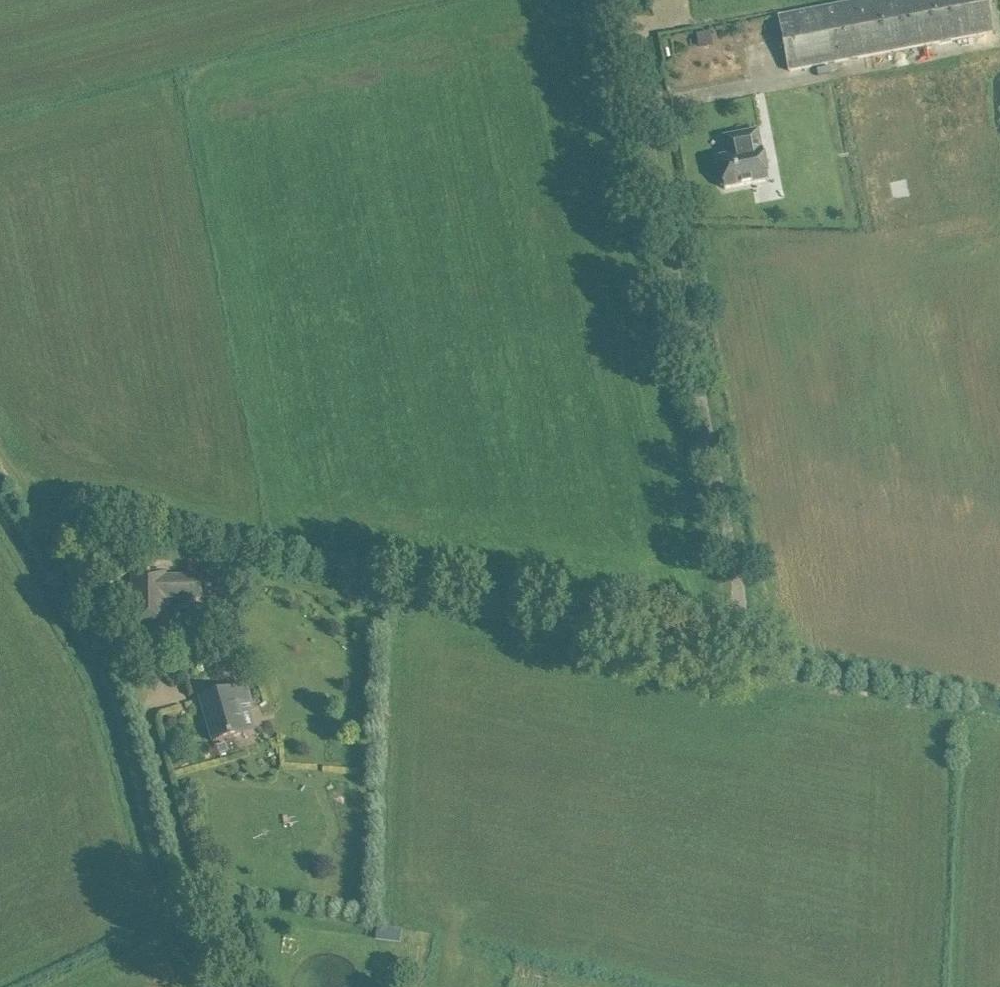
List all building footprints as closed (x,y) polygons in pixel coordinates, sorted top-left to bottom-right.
[(987,0),(863,0),(779,16),(789,71),(994,32),(987,0)] [(724,189),(767,181),(758,130),(723,137),(726,156),(718,158),(724,189)] [(891,183),(892,197),(908,195),(906,181),(891,183)] [(166,598),(203,598),(203,576),(166,576),(166,572),(132,572),(132,622),(166,622),(166,598)] [(245,705),(240,687),(201,699),(214,741),(246,732),(239,707),(245,705)]
